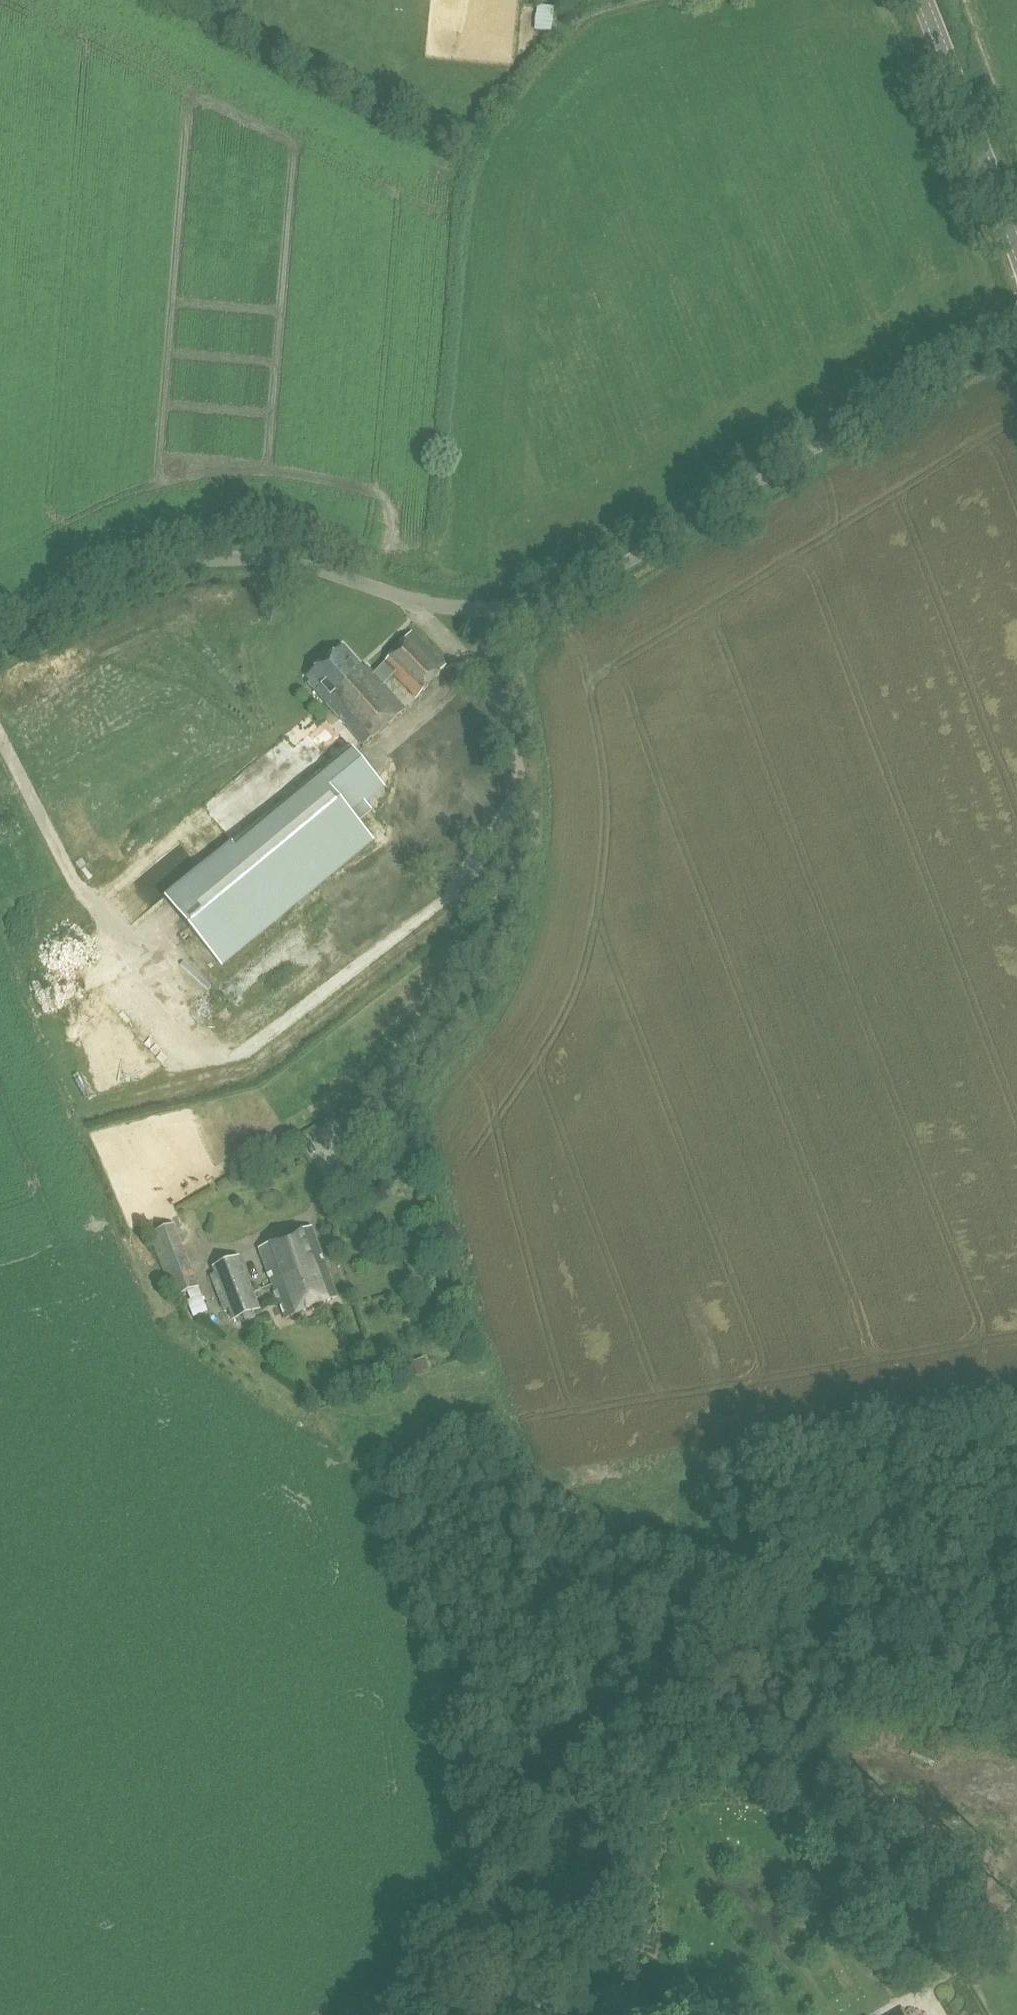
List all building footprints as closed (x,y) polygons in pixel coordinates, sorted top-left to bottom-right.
[(534,30),(551,32),(554,7),(536,4),(534,30)] [(328,700),(326,703),(348,728),(363,745),(406,711),(383,686),(393,675),(418,698),(446,666),(412,632),(373,675),(367,667),(364,670),(344,646),(308,677),(328,700)] [(355,795),(283,749),(267,772),(339,819),(355,795)] [(229,830),(220,809),(186,824),(209,876),(246,859),(240,845),(246,842),(238,826),(229,830)] [(166,888),(193,869),(174,844),(117,887),(129,902),(144,890),(157,907),(172,895),(166,888)] [(251,880),(217,893),(223,909),(257,895),(251,880)] [(150,1234),(174,1297),(198,1288),(174,1225),(150,1234)] [(259,1248),(286,1318),(338,1298),(311,1228),(259,1248)] [(229,1308),(234,1320),(260,1310),(239,1257),(213,1267),(215,1273),(210,1275),(224,1310),(229,1308)] [(413,1362),(417,1376),(430,1371),(425,1358),(413,1362)]
